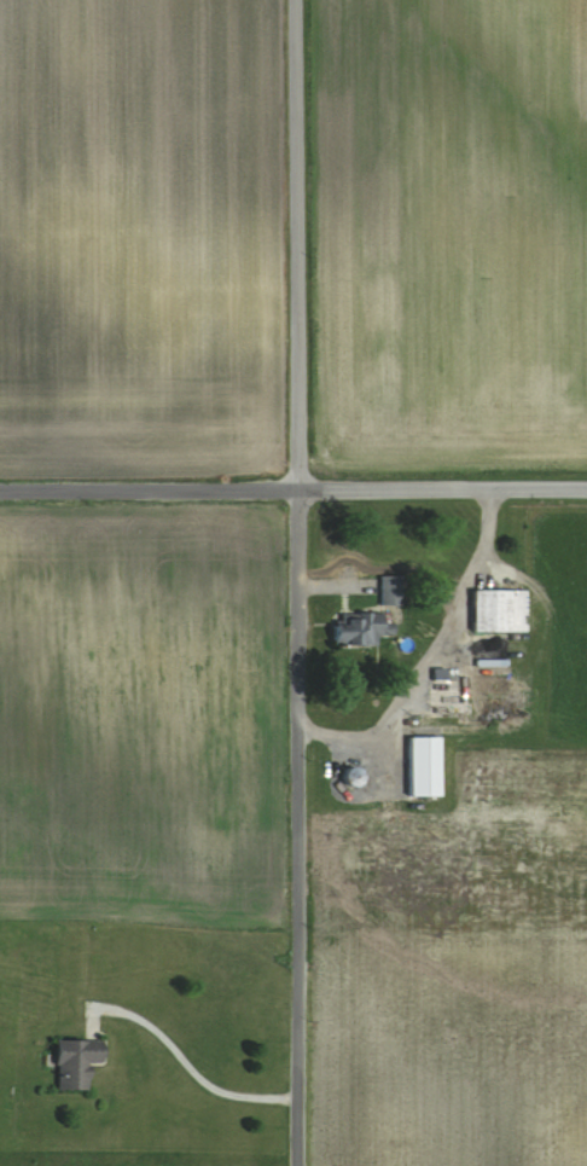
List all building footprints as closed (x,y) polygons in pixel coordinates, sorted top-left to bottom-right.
[(379,605),(400,605),(400,576),(379,576),(379,605)] [(472,631),(525,631),(525,590),(472,590),(472,631)] [(343,612),(342,622),(332,622),(332,645),(375,646),(375,633),(381,633),(382,613),(343,612)] [(437,798),(437,737),(408,737),(408,798),(437,798)] [(353,788),(359,773),(347,768),(341,783),(353,788)] [(56,1091),(87,1091),(87,1064),(101,1064),(101,1041),(56,1041),(56,1091)]
